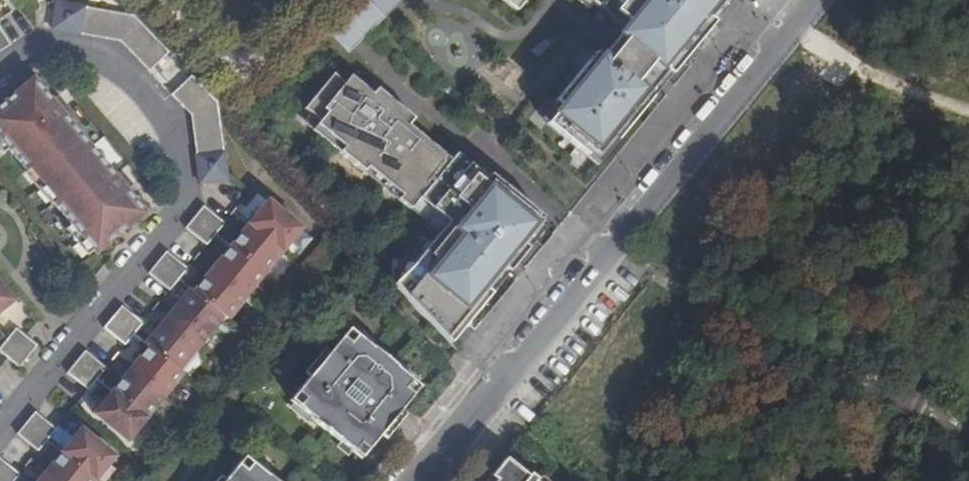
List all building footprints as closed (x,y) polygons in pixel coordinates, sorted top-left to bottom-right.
[(56,0),(55,0),(51,28),(120,39),(148,69),(168,50),(132,13),(56,0)] [(347,51),(397,4),(393,0),(366,0),(330,33),(347,51)] [(625,40),(657,0),(584,0),(601,15),(605,9),(618,21),(612,29),(625,40)] [(625,40),(616,51),(625,58),(657,85),(670,96),(713,42),(709,37),(738,0),(657,0),(625,40)] [(10,43),(0,28),(0,50),(10,43)] [(607,82),(638,108),(657,85),(625,58),(607,82)] [(618,155),(649,118),(638,108),(607,82),(595,72),(546,136),(591,175),(612,150),(618,155)] [(191,114),(201,181),(228,178),(218,102),(190,74),(171,92),(191,114)] [(392,284),(449,343),(491,293),(485,288),(503,267),(508,271),(528,248),(522,243),(538,224),(540,222),(539,221),(542,217),(489,174),(486,178),(455,153),(450,160),(407,126),(413,119),(376,89),(371,95),(349,77),(343,84),(332,75),(304,110),(310,114),(319,122),(312,131),(363,172),(367,168),(401,196),(397,200),(410,210),(419,199),(448,222),(439,233),(414,265),(392,284)] [(96,252),(145,211),(127,190),(125,187),(116,176),(63,112),(52,100),(50,97),(32,76),(0,104),(0,137),(27,169),(30,166),(57,197),(53,200),(96,252)] [(60,95),(52,100),(63,112),(70,107),(60,95)] [(367,168),(363,172),(397,200),(401,196),(367,168)] [(121,171),(116,176),(125,187),(131,183),(121,171)] [(419,199),(410,210),(439,233),(448,222),(419,199)] [(266,200),(249,221),(281,248),(298,227),(266,200)] [(216,231),(225,221),(204,204),(195,214),(216,231)] [(206,243),(216,231),(195,214),(185,226),(206,243)] [(249,221),(230,243),(263,270),(281,248),(249,221)] [(230,243),(212,266),(245,293),(263,270),(230,243)] [(178,277),(187,266),(166,249),(157,260),(178,277)] [(169,288),(178,277),(157,260),(148,270),(169,288)] [(212,266),(192,289),(223,315),(226,316),(245,293),(212,266)] [(485,288),(491,293),(508,271),(503,267),(485,288)] [(191,287),(168,314),(201,341),(223,315),(192,289),(191,287)] [(10,301),(0,288),(0,309),(10,301)] [(134,331),(142,321),(122,303),(113,314),(134,331)] [(124,342),(134,331),(113,314),(104,324),(124,342)] [(179,367),(201,341),(168,314),(145,340),(149,343),(179,367)] [(16,327),(7,337),(27,354),(37,344),(26,333),(16,327)] [(392,418),(398,423),(403,417),(397,411),(416,389),(345,330),(326,353),(316,365),(305,379),(287,401),(357,460),(376,437),(382,442),(386,437),(380,431),(392,418)] [(7,357),(18,365),(27,354),(7,337),(0,344),(0,351),(7,357)] [(149,343),(130,366),(163,393),(182,370),(179,367),(149,343)] [(97,377),(106,366),(86,348),(75,360),(97,377)] [(322,349),(311,361),(316,365),(326,353),(322,349)] [(88,387),(97,377),(75,360),(67,369),(88,387)] [(316,365),(311,361),(300,374),(305,379),(316,365)] [(130,366),(112,389),(144,415),(163,393),(130,366)] [(125,438),(144,415),(112,389),(93,412),(125,438)] [(47,437),(56,426),(35,410),(26,420),(47,437)] [(392,418),(380,431),(386,437),(398,423),(392,418)] [(38,449),(47,437),(26,420),(17,432),(38,449)] [(80,428),(62,450),(95,477),(113,456),(80,428)] [(43,473),(54,480),(92,480),(95,477),(62,450),(43,473)] [(19,472),(0,456),(0,474),(8,480),(12,480),(19,472)] [(243,458),(226,480),(225,480),(272,480),(243,458)] [(504,460),(489,478),(494,480),(530,480),(504,460)] [(37,480),(54,480),(43,473),(37,480)]
